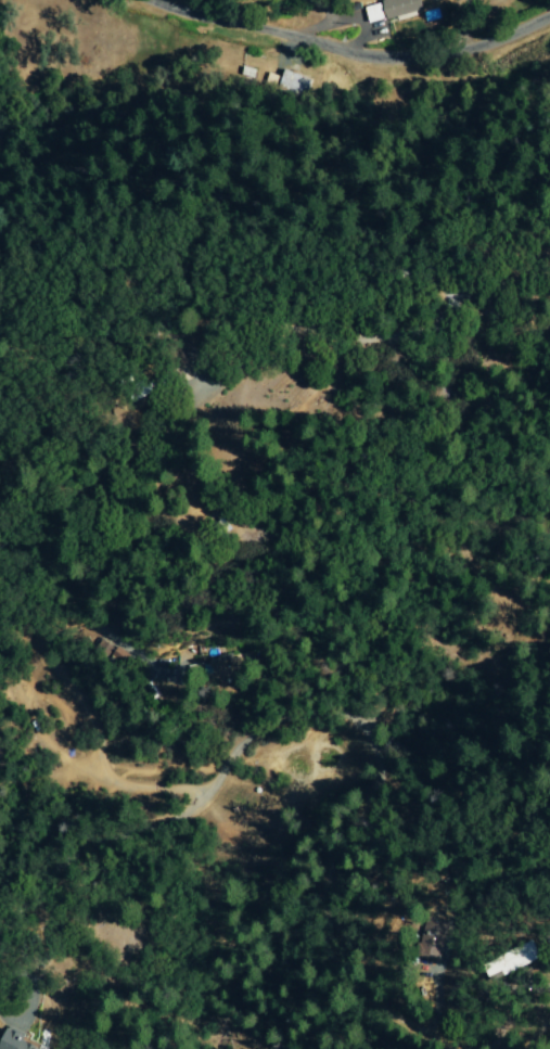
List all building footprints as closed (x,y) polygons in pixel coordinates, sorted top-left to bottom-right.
[(366,25),(418,10),(415,0),(383,0),(360,7),(366,25)] [(310,78),(281,70),(276,88),(305,96),(310,78)] [(241,657),(188,663),(190,685),(243,679),(241,657)] [(540,960),(532,942),(484,963),(492,981),(540,960)] [(26,1033),(7,1028),(1,1048),(42,1048),(43,1046),(23,1041),(26,1033)]
